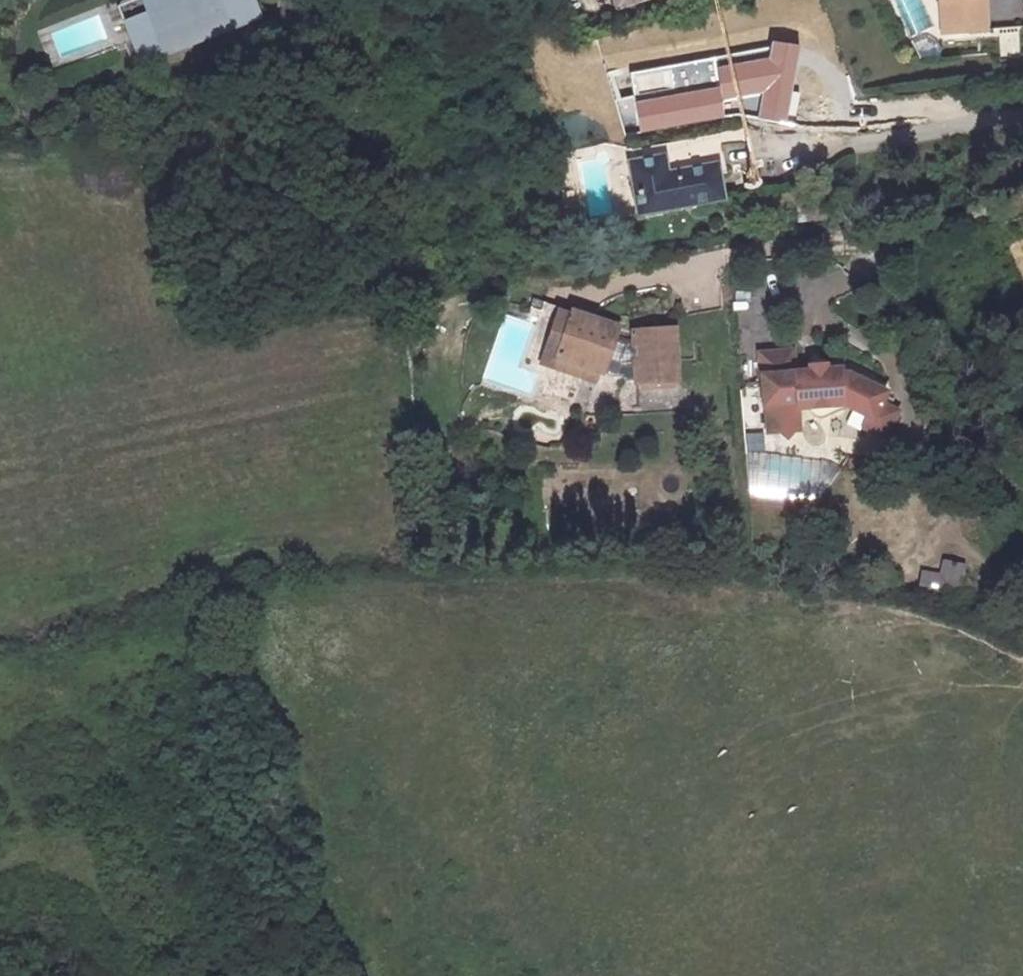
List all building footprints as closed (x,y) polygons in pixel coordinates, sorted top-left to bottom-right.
[(263,10),(259,0),(143,0),(119,11),(126,27),(149,16),(164,49),(188,37),(191,43),(263,10)] [(942,34),(990,32),(988,0),(936,0),(942,34)] [(149,16),(126,27),(142,59),(164,49),(149,16)] [(723,99),(764,93),(759,118),(786,123),(799,46),(772,42),(769,61),(718,68),(723,99)] [(638,101),(643,130),(723,115),(717,86),(638,101)] [(655,144),(620,151),(630,203),(714,186),(708,154),(659,164),(655,144)] [(533,300),(527,316),(539,321),(545,305),(533,300)] [(577,312),(560,350),(604,370),(611,358),(622,362),(634,361),(635,378),(672,375),(668,333),(632,334),(633,344),(627,344),(618,340),(621,330),(577,312)] [(790,348),(756,351),(762,404),(764,404),(767,431),(779,430),(787,436),(794,428),(793,419),(798,418),(796,406),(801,405),(809,412),(817,416),(822,415),(838,407),(847,405),(851,405),(867,412),(862,423),(884,433),(896,406),(880,398),(885,387),(844,369),(839,370),(838,365),(823,366),(823,361),(806,363),(807,368),(792,369),(790,348)] [(923,571),(920,587),(963,594),(968,564),(944,560),(941,574),(923,571)]
